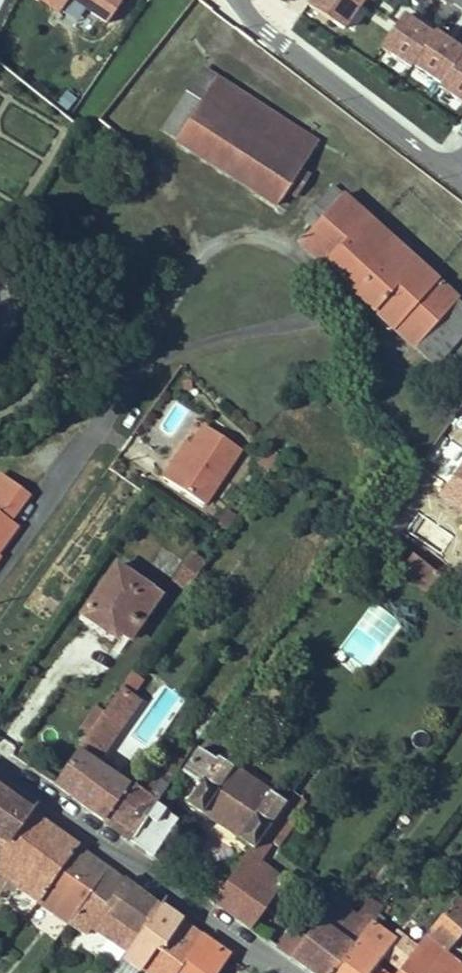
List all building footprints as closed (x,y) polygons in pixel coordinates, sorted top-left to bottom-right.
[(60,13),(69,0),(41,0),(60,13)] [(108,24),(124,0),(73,0),(108,24)] [(307,5),(313,9),(320,0),(311,0),(307,5)] [(360,0),(320,0),(313,9),(345,31),(364,3),(360,0)] [(412,65),(431,36),(431,35),(402,16),(381,48),(410,68),(412,65)] [(412,65),(440,84),(460,55),(461,53),(461,52),(433,32),(431,35),(431,36),(412,65)] [(440,84),(438,87),(461,103),(461,56),(460,55),(440,84)] [(202,69),(187,93),(200,102),(216,78),(202,69)] [(216,78),(200,102),(219,114),(234,90),(216,78)] [(219,114),(194,152),(278,206),(287,191),(300,171),(318,143),(234,90),(219,114)] [(187,93),(161,131),(175,140),(200,102),(187,93)] [(175,140),(194,152),(219,114),(200,102),(175,140)] [(300,171),(287,191),(296,196),(309,176),(300,171)] [(456,343),(437,326),(458,302),(459,300),(330,186),(315,205),(325,213),(298,243),(434,366),(456,343)] [(437,326),(456,343),(461,336),(461,305),(458,302),(437,326)] [(192,389),(191,380),(183,381),(184,390),(192,389)] [(178,465),(172,462),(162,477),(204,504),(241,450),(204,425),(193,442),(178,465)] [(188,438),(172,462),(178,465),(193,442),(188,438)] [(434,497),(461,516),(461,454),(434,497)] [(279,484),(286,489),(294,477),(287,472),(279,484)] [(17,526),(8,520),(28,494),(2,475),(0,478),(0,549),(17,526)] [(227,530),(237,515),(227,509),(217,524),(227,530)] [(206,562),(191,551),(171,581),(187,591),(206,562)] [(440,576),(412,554),(398,572),(426,594),(440,576)] [(116,564),(80,616),(98,628),(113,639),(115,641),(120,634),(129,640),(160,595),(116,564)] [(365,668),(399,620),(373,601),(338,649),(365,668)] [(109,646),(113,639),(98,628),(93,635),(109,646)] [(87,736),(54,784),(104,821),(129,785),(97,762),(142,701),(121,687),(104,712),(87,736)] [(104,712),(96,706),(79,731),(87,736),(104,712)] [(190,740),(195,742),(215,713),(211,710),(190,740)] [(185,803),(201,814),(206,806),(241,829),(235,837),(251,848),(271,820),(285,801),(218,755),(215,762),(197,751),(182,772),(198,783),(185,803)] [(160,774),(170,780),(183,759),(174,753),(160,774)] [(154,774),(144,789),(157,798),(167,784),(154,774)] [(129,784),(104,821),(130,840),(152,805),(155,801),(129,784)] [(8,842),(30,813),(0,791),(0,837),(8,842)] [(285,801),(271,820),(289,832),(307,807),(289,795),(285,801)] [(130,840),(153,856),(175,822),(152,805),(130,840)] [(206,806),(201,814),(235,837),(241,829),(206,806)] [(11,876),(8,880),(39,902),(77,846),(30,813),(8,842),(0,854),(0,869),(11,876)] [(223,887),(213,900),(251,928),(284,881),(259,861),(270,846),(276,850),(289,832),(271,820),(251,848),(223,887)] [(8,842),(0,837),(0,854),(8,842)] [(77,846),(39,902),(69,923),(88,895),(105,908),(123,879),(77,846)] [(8,880),(11,876),(0,869),(0,891),(8,880)] [(419,875),(411,869),(402,883),(410,888),(419,875)] [(207,875),(197,890),(213,900),(223,887),(207,875)] [(69,923),(87,934),(92,927),(127,951),(159,906),(123,879),(105,908),(88,895),(69,923)] [(402,883),(400,882),(395,889),(405,895),(410,888),(402,883)] [(290,956),(314,972),(333,972),(372,920),(377,913),(383,907),(370,897),(357,917),(347,910),(354,899),(340,888),(305,936),(290,956)] [(446,953),(461,932),(461,905),(454,898),(417,945),(397,971),(395,972),(461,972),(461,965),(446,953)] [(113,972),(137,972),(142,968),(149,972),(176,972),(200,936),(159,906),(127,951),(112,972),(113,972)] [(377,913),(372,920),(380,926),(385,919),(377,913)] [(333,972),(379,972),(373,968),(381,958),(396,939),(392,936),(380,926),(372,920),(333,972)] [(292,926),(277,946),(290,956),(305,936),(292,926)] [(396,939),(381,958),(397,971),(417,945),(397,929),(392,936),(396,939)] [(226,955),(200,936),(176,972),(214,972),(226,955)]
